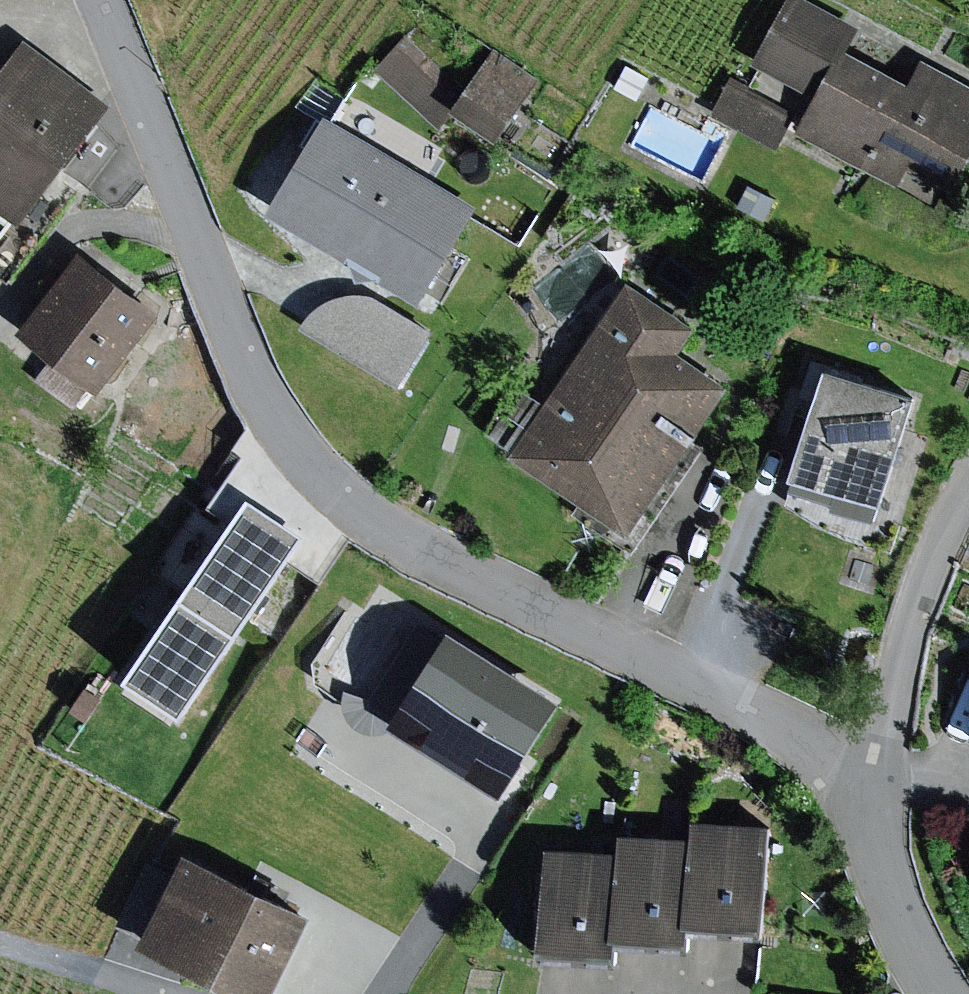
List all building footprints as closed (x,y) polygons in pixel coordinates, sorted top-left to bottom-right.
[(817,0),(786,0),(754,62),(817,95),(799,129),(900,182),(910,163),(956,187),(968,163),(968,83),(923,59),(913,78),(853,47),(865,25),(817,0)] [(442,126),(456,106),(469,87),(405,35),(375,68),(442,126)] [(25,38),(0,71),(0,234),(18,209),(26,215),(111,102),(25,38)] [(541,79),(496,48),(469,87),(456,106),(502,137),(541,79)] [(796,114),(729,81),(713,112),(780,146),(796,114)] [(480,205),(327,114),(271,208),(424,299),(480,205)] [(164,312),(83,249),(24,325),(105,388),(164,312)] [(698,326),(630,280),(516,449),(634,528),(731,384),(681,350),(698,326)] [(398,390),(434,329),(380,295),(357,290),(337,295),(318,306),(300,330),(398,390)] [(917,394),(830,367),(793,485),(837,499),(835,504),(878,518),(917,394)] [(311,529),(254,491),(134,673),(190,710),(311,529)] [(567,696),(453,626),(395,720),(508,790),(567,696)] [(623,849),(549,845),(543,957),(621,961),(622,945),(697,949),(698,932),(768,936),(774,821),(695,817),(694,835),(624,832),(623,849)] [(189,848),(176,874),(150,861),(120,924),(263,993),(274,993),(316,910),(189,848)]
